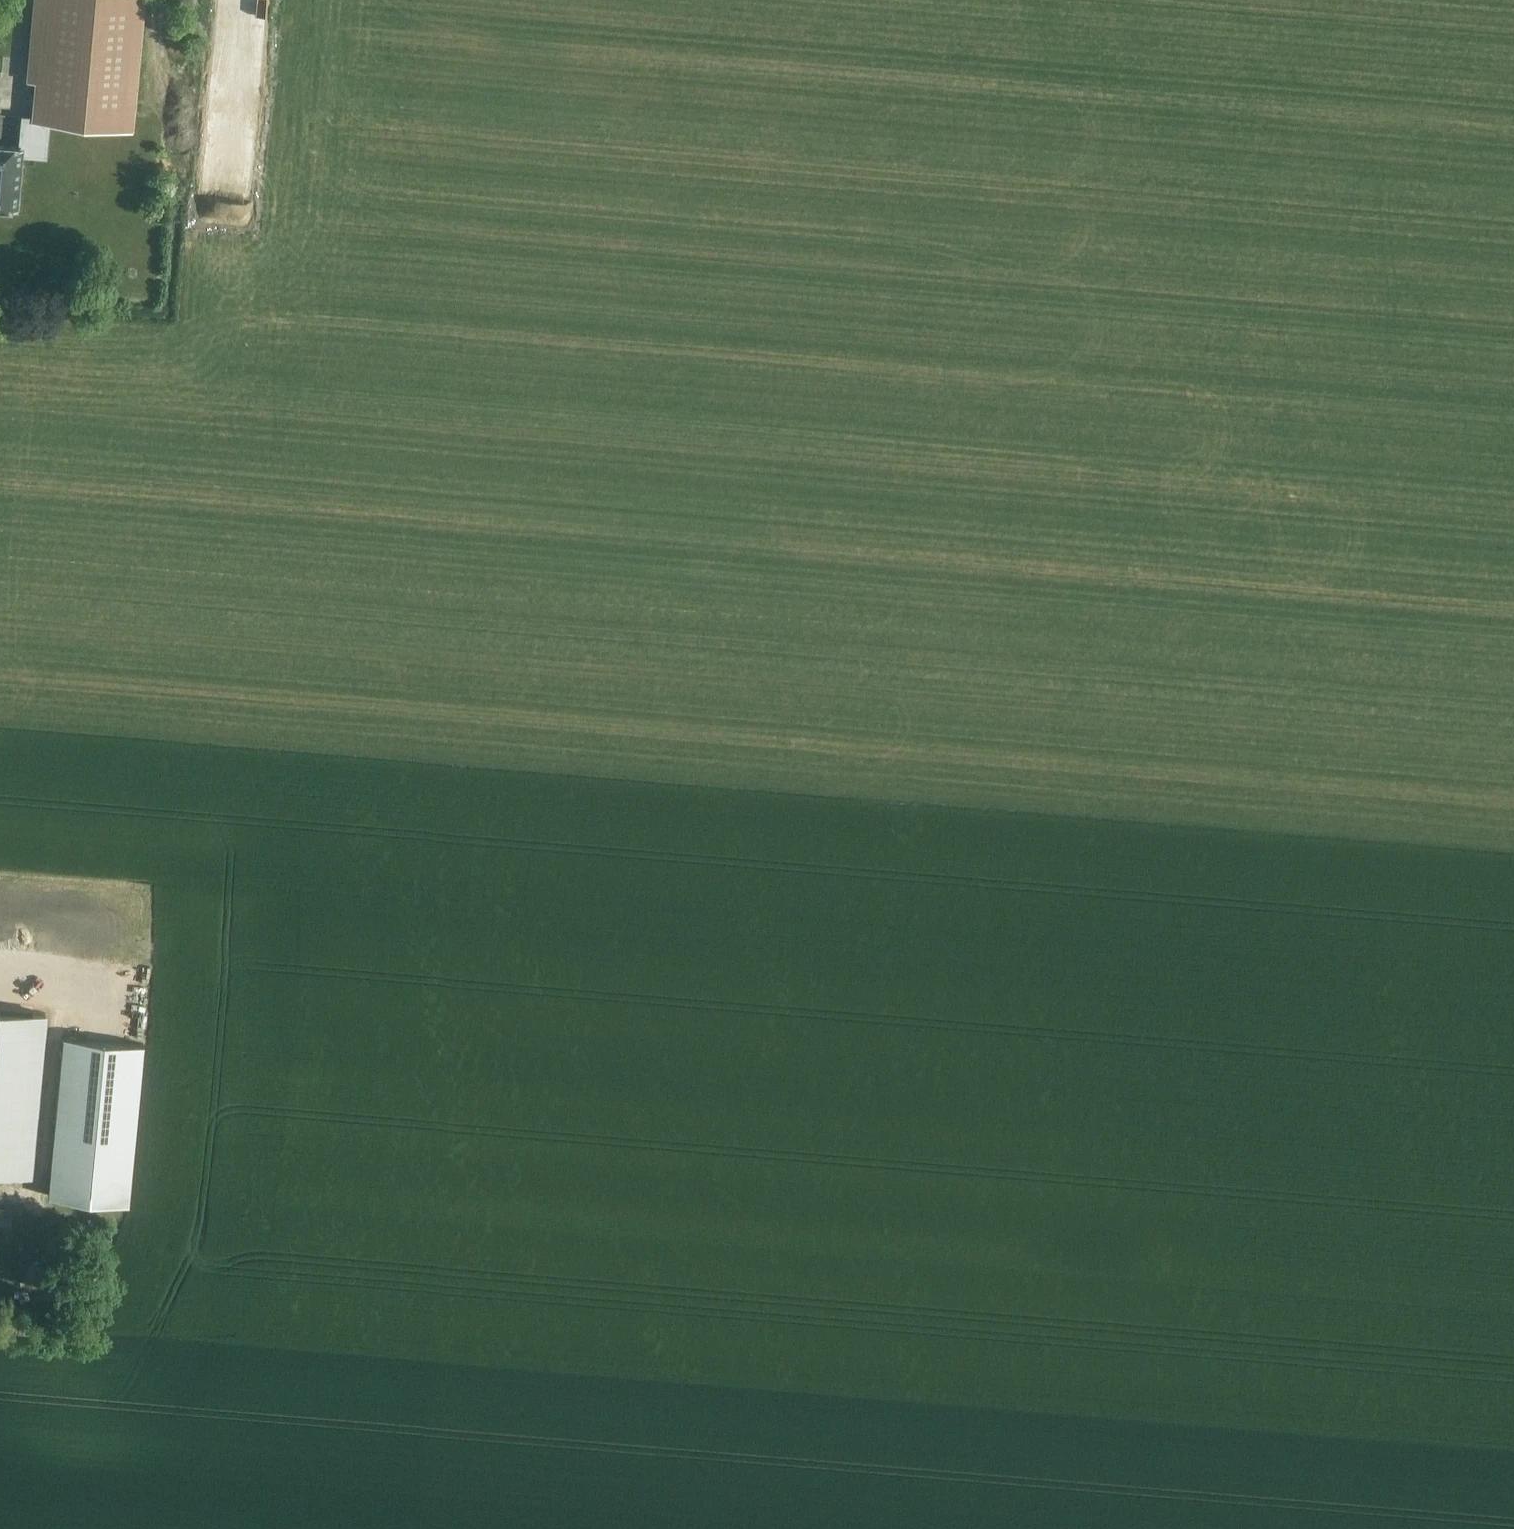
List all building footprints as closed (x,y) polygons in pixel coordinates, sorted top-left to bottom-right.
[(143,0),(34,0),(27,80),(36,80),(32,120),(132,129),(143,0)] [(16,208),(22,146),(0,144),(0,207),(16,208)] [(0,1002),(0,1165),(32,1168),(45,1006),(0,1002)] [(63,1036),(48,1195),(129,1202),(143,1043),(63,1036)]
